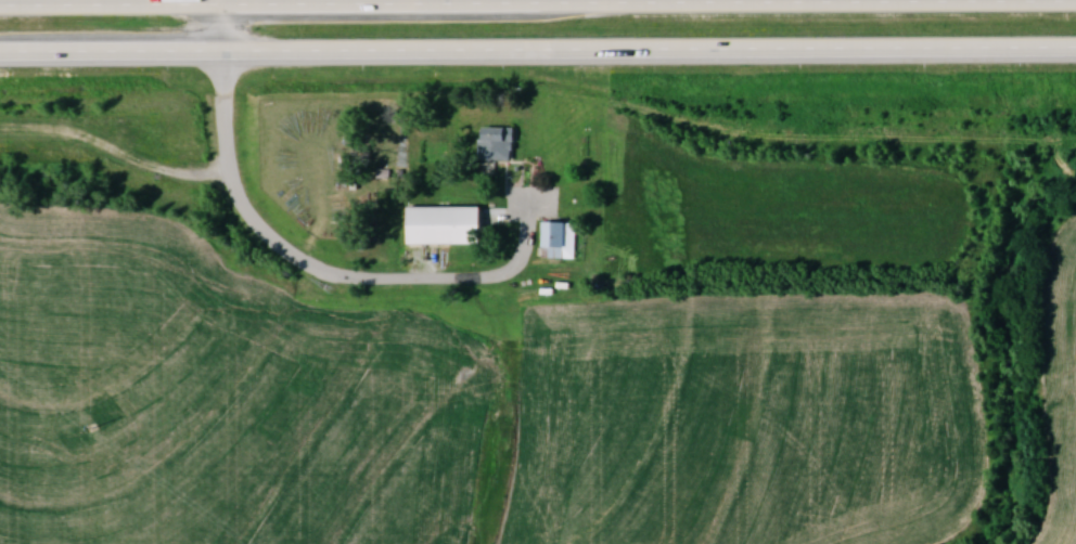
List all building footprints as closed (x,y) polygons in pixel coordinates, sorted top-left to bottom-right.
[(515,127),(481,127),(481,160),(515,160),(515,127)] [(482,207),(409,207),(409,245),(482,245),(482,207)] [(544,258),(574,258),(574,222),(544,222),(544,258)]
